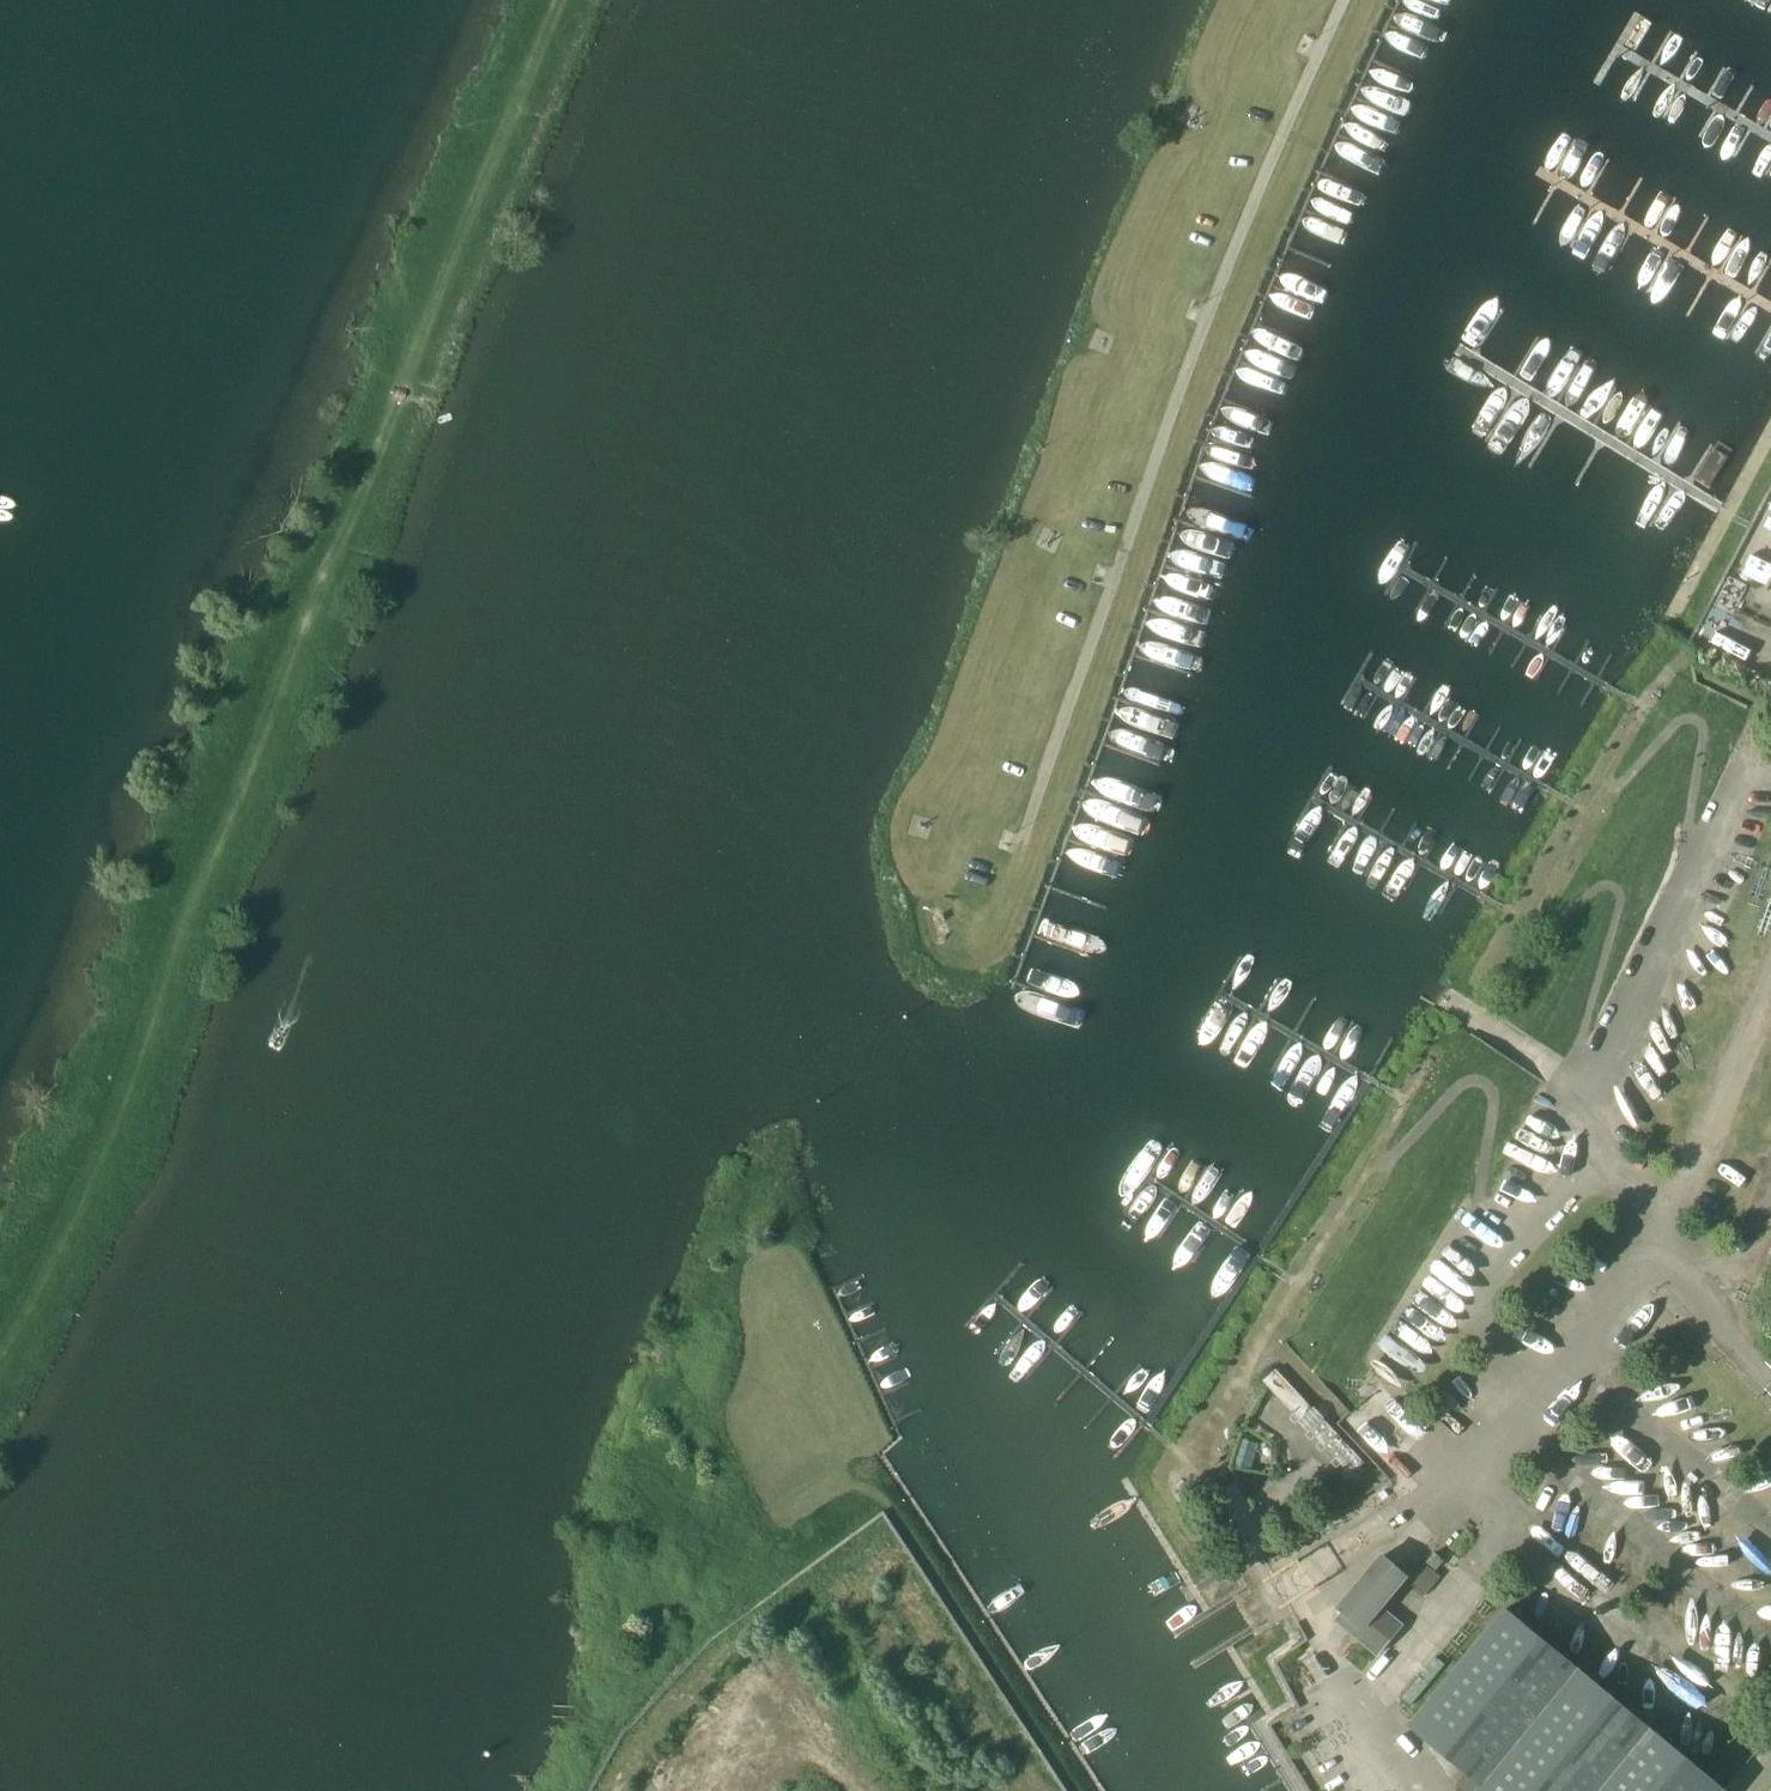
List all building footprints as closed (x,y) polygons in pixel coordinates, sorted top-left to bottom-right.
[(1752,1288),(1770,1296),(1770,1243),(1752,1288)] [(1313,1408),(1277,1370),(1276,1369),(1264,1381),(1300,1420),(1313,1408)] [(1310,1431),(1343,1466),(1351,1475),(1366,1462),(1324,1418),(1310,1431)] [(1404,1625),(1381,1606),(1407,1575),(1383,1555),(1338,1609),(1342,1612),(1335,1620),(1378,1656),(1404,1625)] [(1426,1595),(1442,1576),(1426,1563),(1410,1582),(1426,1595)] [(1478,1790),(1721,1790),(1723,1790),(1506,1609),(1409,1726),(1482,1786),(1478,1790)]
